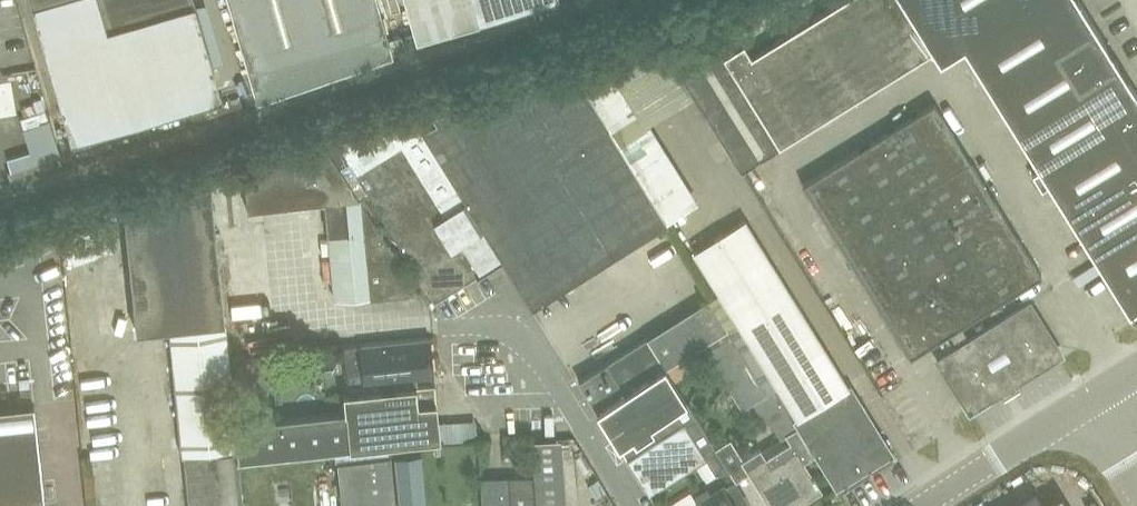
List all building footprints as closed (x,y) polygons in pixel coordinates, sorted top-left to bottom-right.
[(31,2),(62,109),(214,65),(195,0),(30,0),(31,2)] [(378,0),(228,0),(256,98),(393,51),(378,0)] [(417,37),(540,1),(543,0),(545,0),(406,0),(417,37)] [(930,51),(932,54),(934,52),(902,0),(838,0),(752,54),(744,42),(724,55),(721,49),(707,58),(690,30),(664,46),(700,104),(740,169),(930,51)] [(1079,0),(902,0),(934,52),(939,60),(963,45),(1040,168),(1032,173),(1041,188),(1049,184),(1128,310),(1136,305),(1136,94),(1079,0)] [(628,101),(661,81),(675,103),(691,92),(699,104),(700,104),(664,46),(656,33),(602,58),(605,63),(579,79),(572,67),(433,111),(436,120),(421,129),(483,227),(502,259),(531,304),(666,221),(666,220),(693,203),(628,101)] [(1059,352),(1047,333),(1028,302),(969,339),(960,324),(1041,273),(934,100),(802,182),(910,355),(948,331),(958,346),(937,358),(968,408),(1059,352)] [(30,150),(7,158),(11,169),(61,151),(48,115),(45,106),(23,114),(18,116),(21,125),(30,150)] [(502,259),(483,227),(421,129),(414,117),(324,144),(363,206),(371,200),(434,301),(481,272),(502,259)] [(332,299),(416,291),(363,206),(324,144),(242,170),(246,208),(323,201),(332,299)] [(233,422),(228,356),(227,341),(212,181),(124,209),(136,329),(171,326),(176,383),(181,426),(183,453),(184,453),(189,505),(242,505),(237,458),(233,422)] [(104,219),(63,232),(73,263),(114,250),(104,219)] [(744,219),(690,253),(715,294),(735,325),(790,291),(744,219)] [(847,384),(790,291),(735,325),(773,387),(793,418),(847,384)] [(715,294),(709,297),(645,336),(664,367),(702,343),(742,407),(754,400),(766,420),(772,421),(782,436),(785,434),(790,442),(766,458),(761,449),(742,460),(730,439),(715,448),(729,471),(735,481),(748,473),(769,505),(783,505),(798,497),(801,502),(822,489),(804,460),(814,454),(797,427),(798,426),(793,418),(773,387),(735,325),(715,294)] [(729,471),(715,448),(664,367),(645,336),(577,379),(618,443),(619,443),(628,457),(627,457),(649,493),(706,457),(717,473),(729,471)] [(359,344),(363,381),(430,375),(426,337),(359,344)] [(891,451),(885,442),(849,383),(847,384),(793,418),(798,426),(835,486),(891,451)] [(432,384),(342,393),(344,412),(233,422),(237,458),(437,438),(432,384)] [(31,405),(0,409),(0,505),(42,505),(31,405)] [(394,455),(399,505),(424,505),(419,453),(394,455)] [(336,461),(340,505),(394,505),(389,456),(336,461)] [(479,477),(481,505),(532,505),(530,475),(479,477)] [(709,495),(691,505),(737,505),(724,486),(709,495)] [(1036,495),(1018,505),(1043,505),(1036,495)]
